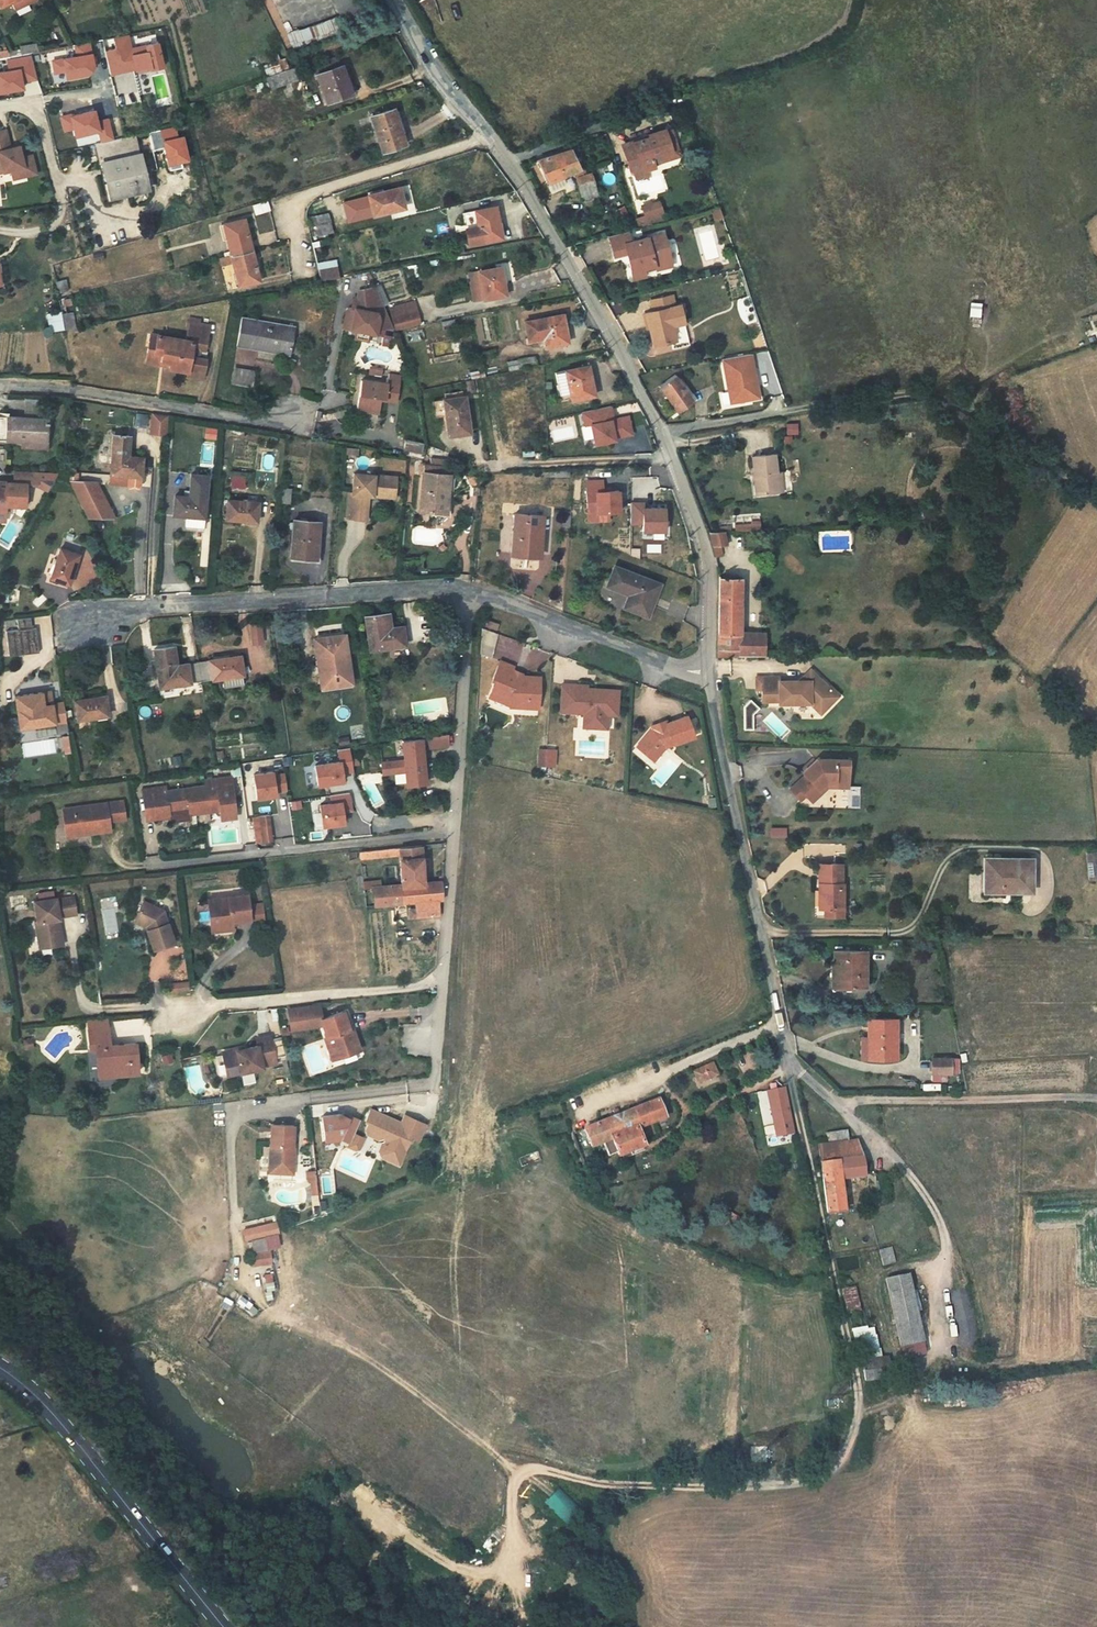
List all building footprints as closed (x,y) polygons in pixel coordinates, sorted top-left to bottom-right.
[(2,5),(3,8),(24,0),(0,0),(0,1),(2,5)] [(337,9),(355,0),(332,0),(337,9)] [(361,8),(369,4),(367,0),(357,0),(361,8)] [(289,46),(333,38),(330,23),(287,31),(289,46)] [(104,51),(109,77),(162,66),(157,42),(131,47),(128,34),(112,37),(114,49),(104,51)] [(342,76),(317,85),(327,113),(352,104),(342,76)] [(294,79),(265,88),(269,101),(283,98),(282,94),(300,88),(296,78),(294,79)] [(132,79),(102,85),(111,120),(140,113),(132,79)] [(396,119),(373,126),(384,161),(408,153),(396,119)] [(0,139),(0,173),(2,180),(10,178),(12,187),(25,184),(25,183),(34,180),(30,163),(20,165),(17,154),(12,156),(9,156),(4,138),(0,139)] [(148,194),(135,141),(93,151),(106,207),(122,203),(121,200),(148,194)] [(659,155),(631,163),(639,188),(642,189),(650,187),(654,188),(664,185),(663,181),(661,174),(681,168),(675,149),(674,146),(658,151),(659,155)] [(561,199),(593,185),(587,165),(553,176),(561,199)] [(650,187),(642,189),(645,198),(651,202),(657,199),(654,188),(650,187)] [(609,220),(603,189),(584,195),(594,225),(609,220)] [(375,203),(380,225),(410,218),(405,196),(375,203)] [(252,205),(255,215),(270,210),(267,201),(252,205)] [(315,236),(332,233),(328,213),(311,216),(315,236)] [(670,236),(667,227),(664,218),(649,222),(652,231),(654,240),(670,236)] [(503,219),(470,224),(475,256),(508,251),(503,219)] [(722,221),(714,224),(717,234),(725,231),(722,221)] [(256,258),(249,226),(229,231),(236,263),(256,258)] [(636,257),(632,247),(613,252),(618,274),(631,270),(638,296),(651,292),(650,288),(649,285),(659,282),(660,285),(677,280),(669,248),(636,257)] [(264,289),(256,258),(236,263),(243,293),(264,289)] [(319,281),(339,278),(336,259),(316,263),(319,281)] [(341,279),(323,283),(325,292),(338,290),(343,289),(341,279)] [(506,280),(475,285),(480,314),(510,309),(506,280)] [(67,282),(54,284),(57,298),(70,295),(67,282)] [(970,316),(980,317),(981,286),(972,286),(970,316)] [(338,290),(339,297),(345,295),(348,288),(343,289),(338,290)] [(393,328),(382,298),(364,299),(362,307),(360,306),(358,308),(356,316),(350,319),(345,335),(357,338),(372,342),(384,346),(386,340),(391,328),(393,328)] [(670,310),(648,316),(651,327),(644,329),(653,360),(674,355),(670,339),(672,339),(667,323),(674,320),(670,310)] [(419,315),(395,320),(399,341),(423,337),(419,315)] [(61,320),(65,336),(65,338),(78,335),(75,317),(61,320)] [(61,320),(61,318),(48,320),(51,339),(65,336),(61,320)] [(242,325),(236,354),(288,366),(295,337),(242,325)] [(391,328),(386,340),(398,341),(393,328),(391,328)] [(144,370),(158,373),(159,369),(168,371),(166,375),(166,377),(185,380),(184,384),(200,387),(204,369),(195,366),(197,358),(199,358),(204,335),(194,333),(184,331),(180,349),(150,342),(144,370)] [(566,331),(528,338),(532,358),(545,355),(544,351),(548,350),(551,364),(572,360),(566,331)] [(677,337),(672,339),(670,339),(674,355),(681,352),(677,337)] [(372,342),(357,338),(354,347),(369,351),(372,342)] [(753,367),(751,356),(722,361),(730,405),(759,400),(756,388),(754,388),(750,367),(753,367)] [(234,369),(233,385),(253,386),(253,370),(234,369)] [(535,375),(508,380),(509,386),(536,381),(535,375)] [(678,412),(694,402),(675,375),(660,386),(678,412)] [(556,389),(555,389),(559,411),(560,411),(560,412),(569,410),(569,416),(571,416),(594,412),(589,383),(556,388),(556,389)] [(388,397),(362,393),(358,414),(367,416),(366,424),(378,426),(381,411),(396,414),(400,387),(390,385),(388,397)] [(464,395),(434,401),(434,403),(435,412),(435,415),(445,413),(466,410),(464,395)] [(435,412),(434,403),(422,405),(423,415),(435,412)] [(472,447),(466,410),(445,413),(450,451),(472,447)] [(151,413),(148,434),(165,437),(168,415),(151,413)] [(26,449),(49,451),(51,429),(0,424),(0,447),(26,449)] [(590,445),(587,426),(581,427),(584,446),(590,445)] [(140,477),(141,458),(130,457),(131,436),(115,435),(113,456),(112,476),(129,477),(128,486),(139,487),(139,477),(140,477)] [(404,451),(420,455),(422,445),(406,442),(404,451)] [(48,459),(49,451),(26,449),(25,457),(48,459)] [(754,459),(758,497),(781,494),(779,475),(776,456),(754,459)] [(434,458),(433,465),(444,467),(445,459),(434,458)] [(412,469),(411,476),(427,477),(427,470),(412,469)] [(0,482),(0,523),(7,523),(8,509),(28,510),(30,486),(33,487),(37,487),(48,493),(60,474),(13,471),(12,483),(0,482)] [(402,475),(402,483),(405,484),(426,485),(427,477),(411,476),(402,475)] [(129,477),(112,476),(111,485),(128,486),(129,477)] [(244,487),(244,476),(230,476),(230,487),(244,487)] [(99,483),(71,480),(88,518),(116,521),(99,483)] [(196,524),(201,482),(184,480),(182,498),(181,497),(180,503),(167,501),(165,520),(177,522),(196,524)] [(355,482),(338,480),(336,500),(334,500),(331,525),(350,527),(352,502),(353,501),(357,498),(379,500),(380,484),(355,482)] [(432,486),(426,485),(405,484),(401,520),(428,523),(432,486)] [(589,487),(572,488),(573,508),(583,507),(584,519),(606,518),(605,497),(590,498),(589,487)] [(274,498),(266,497),(265,510),(273,511),(274,498)] [(242,528),(244,509),(228,508),(214,506),(213,525),(242,528)] [(583,507),(573,508),(574,527),(584,527),(584,519),(583,507)] [(629,513),(617,513),(617,533),(629,533),(629,541),(651,541),(651,518),(629,518),(629,513)] [(733,517),(734,532),(760,530),(759,515),(733,517)] [(196,524),(177,522),(176,536),(194,538),(196,524)] [(303,530),(278,527),(275,565),(300,567),(303,530)] [(532,530),(504,527),(502,566),(529,568),(532,530)] [(725,535),(712,536),(715,554),(728,552),(725,535)] [(76,561),(59,554),(48,583),(66,590),(76,561)] [(766,632),(741,631),(745,578),(722,576),(717,653),(766,653),(766,632)] [(654,600),(608,582),(601,601),(626,610),(621,621),(642,629),(654,600)] [(376,619),(353,623),(358,656),(393,651),(390,632),(378,633),(376,619)] [(0,636),(0,649),(2,660),(31,656),(28,632),(24,632),(22,621),(9,623),(10,634),(0,636)] [(497,626),(486,621),(483,627),(495,632),(497,626)] [(249,625),(239,627),(241,646),(252,644),(249,625)] [(484,630),(477,654),(490,658),(498,634),(484,630)] [(334,640),(304,644),(311,693),(341,688),(334,640)] [(166,651),(146,654),(153,692),(193,686),(191,666),(169,670),(166,651)] [(232,660),(191,666),(193,686),(214,683),(234,680),(235,679),(232,660)] [(498,678),(478,672),(473,690),(478,692),(475,699),(500,706),(499,714),(499,715),(529,716),(530,686),(509,685),(503,683),(498,678)] [(772,687),(749,689),(749,701),(755,700),(756,713),(772,712),(772,714),(803,712),(808,717),(815,710),(821,716),(831,705),(825,699),(826,699),(822,696),(821,696),(803,679),(797,685),(797,691),(772,692),(772,687)] [(234,680),(214,683),(215,691),(236,688),(234,680)] [(46,695),(38,697),(40,710),(48,708),(46,695)] [(580,697),(555,695),(554,718),(569,719),(569,725),(577,725),(576,739),(592,740),(592,726),(599,727),(610,727),(611,702),(593,701),(593,703),(589,703),(589,706),(585,705),(585,703),(580,703),(580,700),(580,697)] [(38,697),(10,701),(15,733),(61,726),(59,707),(48,708),(40,710),(38,697)] [(500,706),(475,699),(473,706),(499,714),(500,706)] [(99,701),(69,705),(71,724),(102,719),(99,701)] [(737,717),(738,740),(747,739),(746,725),(752,718),(744,710),(737,717)] [(821,716),(815,710),(808,717),(814,723),(821,716)] [(438,734),(392,741),(394,761),(396,773),(397,787),(416,784),(413,751),(438,747),(438,734)] [(687,756),(682,735),(661,741),(662,743),(657,745),(655,739),(646,742),(647,745),(646,745),(630,761),(642,773),(650,765),(654,769),(658,764),(687,756)] [(331,763),(306,768),(310,787),(335,783),(334,774),(345,772),(341,749),(329,751),(331,763)] [(531,757),(530,773),(538,773),(538,771),(539,757),(531,757)] [(539,757),(538,771),(547,771),(548,757),(539,757)] [(396,773),(394,761),(372,764),(373,776),(396,773)] [(650,765),(642,773),(646,776),(654,769),(650,765)] [(844,765),(812,767),(799,781),(800,783),(804,787),(803,788),(795,789),(786,798),(797,809),(802,803),(805,806),(822,788),(845,787),(844,765)] [(263,774),(243,777),(247,801),(266,798),(266,794),(277,792),(275,776),(263,778),(263,774)] [(156,791),(142,793),(146,821),(160,819),(161,825),(182,822),(182,816),(201,814),(212,812),(214,822),(228,820),(222,779),(196,783),(197,790),(157,796),(156,791)] [(822,788),(805,806),(809,809),(824,793),(845,792),(845,787),(822,788)] [(323,803),(311,805),(315,826),(336,823),(334,811),(343,810),(340,792),(322,795),(323,803)] [(142,793),(134,795),(139,822),(146,821),(142,793)] [(115,803),(57,812),(61,839),(103,832),(102,823),(118,820),(115,803)] [(30,814),(22,815),(25,829),(32,828),(30,814)] [(263,825),(253,826),(255,840),(264,839),(263,825)] [(255,840),(253,826),(247,827),(249,841),(255,840)] [(434,902),(434,885),(415,887),(413,849),(352,855),(353,862),(389,858),(392,890),(364,893),(365,909),(406,906),(406,913),(401,913),(401,921),(432,918),(431,902),(434,902)] [(1096,878),(1096,849),(1085,850),(1087,879),(1096,878)] [(1025,854),(978,856),(979,869),(985,869),(986,888),(1003,887),(1012,887),(1012,889),(1028,888),(1025,854)] [(823,889),(824,915),(819,915),(817,915),(817,924),(845,922),(844,914),(843,888),(841,889),(840,869),(834,869),(816,870),(817,889),(823,889)] [(199,901),(202,925),(222,923),(240,920),(237,896),(199,901)] [(48,900),(25,904),(29,925),(27,926),(31,950),(46,947),(46,951),(56,949),(53,932),(50,932),(48,923),(51,922),(51,920),(68,917),(65,899),(48,902),(48,900)] [(143,929),(145,933),(142,934),(150,954),(171,947),(158,913),(137,903),(129,924),(140,930),(143,929)] [(223,930),(222,923),(202,925),(203,932),(223,930)] [(869,991),(867,956),(834,957),(835,970),(840,969),(842,992),(854,992),(869,991)] [(840,969),(835,970),(834,970),(835,998),(854,998),(854,992),(842,992),(840,969)] [(323,1008),(316,1009),(318,1026),(294,1029),(295,1032),(327,1027),(325,1022),(323,1008)] [(316,1009),(292,1012),(294,1029),(318,1026),(316,1009)] [(354,1030),(347,1013),(325,1022),(327,1027),(336,1049),(342,1047),(346,1058),(365,1050),(357,1029),(354,1030)] [(866,1041),(868,1062),(903,1060),(901,1022),(873,1024),(873,1035),(869,1036),(869,1040),(866,1041)] [(110,1023),(90,1025),(92,1033),(111,1031),(110,1023)] [(111,1031),(92,1033),(94,1054),(100,1053),(102,1068),(112,1066),(113,1072),(125,1070),(126,1078),(144,1076),(139,1045),(114,1048),(111,1031)] [(275,1038),(261,1041),(262,1048),(228,1056),(233,1078),(247,1075),(258,1072),(268,1069),(268,1067),(281,1064),(275,1038)] [(38,1044),(30,1047),(32,1055),(40,1053),(38,1044)] [(954,1072),(953,1058),(936,1060),(937,1073),(954,1072)] [(218,1077),(224,1075),(221,1060),(215,1061),(218,1077)] [(112,1066),(102,1068),(105,1086),(127,1083),(126,1078),(125,1070),(113,1072),(112,1066)] [(702,1088),(720,1081),(716,1071),(698,1078),(702,1088)] [(258,1072),(247,1075),(250,1086),(261,1083),(258,1072)] [(794,1111),(790,1095),(773,1099),(777,1115),(794,1111)] [(639,1132),(667,1122),(661,1103),(586,1131),(593,1149),(604,1145),(610,1159),(618,1155),(620,1159),(645,1149),(639,1132)] [(384,1138),(385,1142),(381,1152),(383,1155),(395,1161),(400,1149),(405,1151),(412,1135),(419,1119),(406,1114),(403,1122),(400,1127),(397,1125),(399,1120),(371,1109),(366,1123),(369,1124),(366,1132),(367,1135),(379,1140),(384,1138)] [(781,1130),(797,1126),(794,1111),(777,1115),(781,1130)] [(341,1116),(325,1118),(327,1143),(342,1141),(350,1144),(360,1121),(354,1118),(353,1121),(341,1116)] [(427,1123),(419,1119),(412,1135),(420,1139),(427,1123)] [(784,1143),(800,1140),(797,1126),(781,1130),(783,1139),(784,1143)] [(295,1149),(296,1128),(273,1127),(273,1165),(272,1170),(288,1170),(288,1166),(297,1166),(297,1152),(293,1152),(293,1149),(295,1149)] [(365,1139),(355,1135),(349,1148),(359,1152),(365,1139)] [(826,1140),(828,1151),(850,1148),(847,1136),(826,1140)] [(844,1185),(868,1181),(866,1162),(858,1147),(850,1148),(828,1151),(822,1153),(831,1219),(849,1217),(844,1185)] [(297,1166),(288,1166),(288,1170),(272,1170),(273,1174),(297,1174),(297,1166)] [(322,1191),(319,1169),(310,1171),(311,1178),(314,1178),(316,1192),(322,1191)] [(282,1223),(250,1231),(252,1240),(284,1231),(282,1223)] [(260,1264),(267,1263),(279,1262),(278,1248),(258,1250),(260,1264)] [(887,1273),(897,1271),(893,1256),(883,1259),(887,1273)] [(905,1354),(927,1349),(913,1281),(891,1286),(905,1354)] [(845,1310),(858,1309),(856,1285),(842,1287),(845,1310)] [(854,1327),(858,1359),(879,1357),(874,1324),(854,1327)] [(543,1502),(561,1518),(574,1503),(556,1488),(543,1502)]
